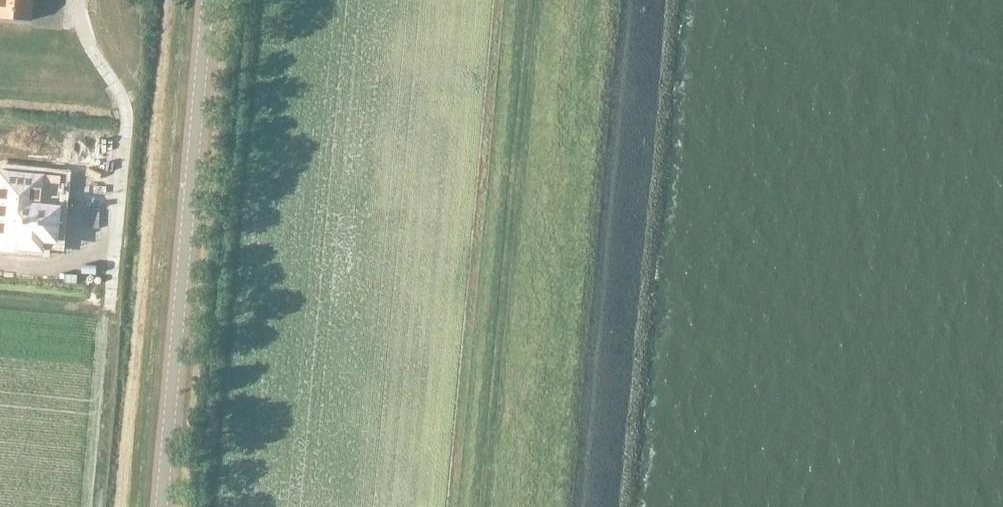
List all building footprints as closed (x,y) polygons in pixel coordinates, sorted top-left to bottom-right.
[(65,141),(77,0),(0,0),(0,135),(65,141)] [(19,241),(19,247),(40,249),(41,240),(55,241),(58,208),(36,206),(37,196),(39,196),(41,177),(0,173),(0,239),(19,241)]
